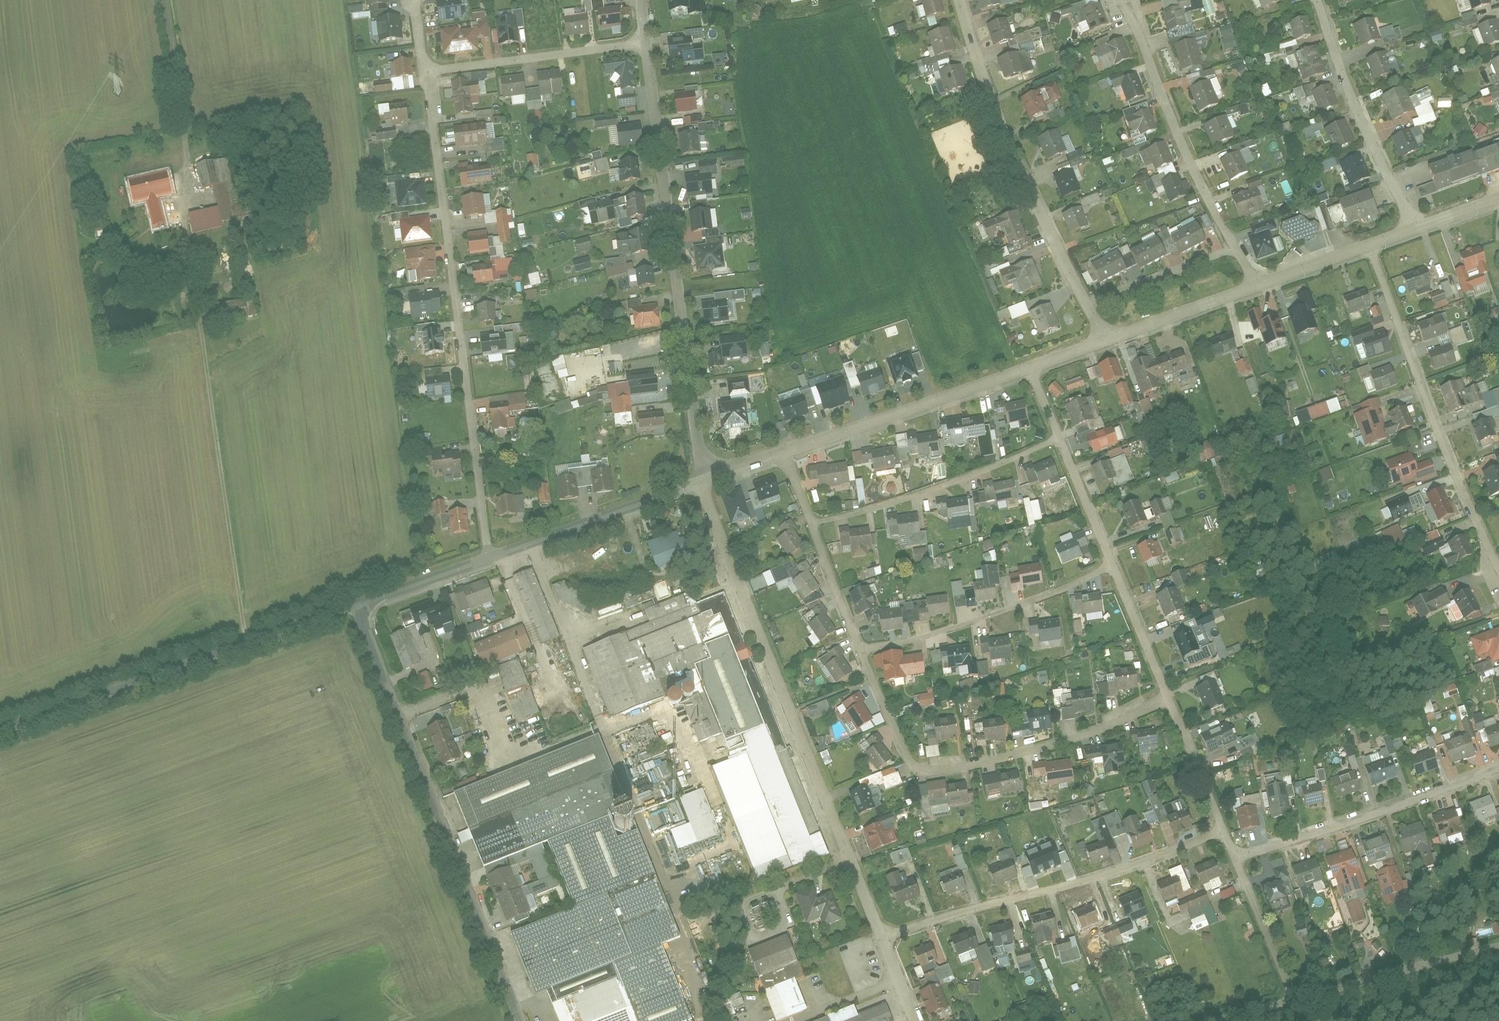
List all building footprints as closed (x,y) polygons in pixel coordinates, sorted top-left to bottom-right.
[(437,2),(440,23),(463,20),(461,0),(452,0),(437,2)] [(671,13),(690,11),(690,16),(707,14),(706,0),(669,0),(671,13)] [(928,17),(947,12),(943,0),(923,0),(928,17)] [(982,12),(1004,5),(1002,0),(979,0),(982,12)] [(1166,11),(1171,29),(1189,23),(1186,14),(1205,8),(1203,0),(1178,0),(1180,7),(1166,11)] [(1208,15),(1215,13),(1213,0),(1205,0),(1208,15)] [(1265,9),(1282,0),(1261,0),(1265,9)] [(1475,9),(1493,3),(1493,0),(1472,0),(1475,9)] [(1223,1),(1216,3),(1219,12),(1226,10),(1223,1)] [(1092,30),(1109,23),(1101,2),(1084,9),(1092,30)] [(349,7),(350,19),(369,17),(369,12),(362,12),(362,6),(349,7)] [(623,26),(620,8),(598,12),(601,30),(623,26)] [(510,20),(497,21),(501,47),(522,44),(520,30),(526,29),(524,11),(509,13),(510,20)] [(1298,38),(1315,33),(1309,15),(1292,20),(1298,38)] [(590,35),(588,16),(565,19),(568,38),(590,35)] [(403,39),(400,17),(377,20),(380,42),(403,39)] [(1376,17),(1354,24),(1362,44),(1383,39),(1376,17)] [(1009,18),(989,23),(995,46),(1016,38),(1009,18)] [(1479,25),(1487,46),(1498,44),(1498,20),(1498,19),(1479,25)] [(461,28),(440,31),(444,58),(480,52),(479,41),(491,40),(488,21),(471,24),(472,30),(462,32),(461,28)] [(888,28),(890,36),(908,30),(905,22),(888,28)] [(1218,28),(1221,37),(1233,33),(1230,25),(1218,28)] [(951,26),(930,33),(937,56),(958,50),(951,26)] [(1440,31),(1431,33),(1432,41),(1442,40),(1440,31)] [(1233,36),(1221,39),(1224,50),(1236,47),(1233,36)] [(1125,37),(1095,49),(1104,70),(1133,58),(1125,37)] [(693,38),(669,40),(672,60),(696,58),(693,38)] [(1197,38),(1176,43),(1183,70),(1204,64),(1197,38)] [(1326,72),(1317,46),(1298,54),(1306,78),(1326,72)] [(1396,75),(1387,51),(1366,59),(1377,82),(1396,75)] [(1019,52),(1000,59),(1005,77),(1025,70),(1019,52)] [(713,65),(725,65),(724,53),(712,54),(713,65)] [(626,59),(604,61),(606,77),(615,76),(621,80),(622,91),(638,90),(635,65),(626,59)] [(416,89),(412,61),(389,64),(392,81),(373,84),(374,94),(416,89)] [(963,64),(940,71),(946,92),(969,86),(963,64)] [(455,99),(470,97),(480,96),(478,81),(496,78),(495,71),(452,76),(455,99)] [(1125,71),(1110,77),(1114,88),(1122,85),(1129,103),(1148,96),(1139,72),(1127,77),(1125,71)] [(562,92),(559,72),(538,75),(541,95),(562,92)] [(504,97),(526,94),(523,77),(501,80),(504,97)] [(1211,79),(1191,88),(1201,112),(1222,103),(1211,79)] [(1339,103),(1332,82),(1313,91),(1320,112),(1339,103)] [(1407,86),(1383,95),(1395,121),(1418,113),(1407,86)] [(1040,91),(1022,98),(1030,118),(1049,111),(1040,91)] [(696,92),(676,95),(678,113),(699,111),(696,92)] [(457,115),(472,113),(470,97),(455,99),(457,115)] [(394,124),(410,122),(407,104),(390,106),(394,124)] [(1151,108),(1126,117),(1132,133),(1139,130),(1142,136),(1160,129),(1151,108)] [(491,110),(476,112),(476,119),(492,117),(491,110)] [(1228,114),(1205,125),(1214,146),(1238,136),(1228,114)] [(618,124),(616,115),(592,120),(594,128),(618,124)] [(1360,138),(1352,119),(1331,126),(1338,146),(1360,138)] [(698,131),(714,130),(713,122),(698,123),(698,131)] [(1289,122),(1282,125),(1285,133),(1293,130),(1289,122)] [(1314,132),(1323,129),(1321,122),(1303,128),(1307,141),(1316,138),(1314,132)] [(1474,132),(1483,137),(1488,128),(1478,123),(1474,132)] [(487,143),(485,125),(455,129),(457,147),(487,143)] [(644,146),(641,125),(617,128),(619,148),(644,146)] [(1059,129),(1038,139),(1049,163),(1069,152),(1059,129)] [(1413,130),(1394,138),(1404,158),(1422,151),(1413,130)] [(700,132),(680,135),(682,157),(703,154),(700,132)] [(1231,146),(1232,152),(1260,144),(1259,138),(1231,146)] [(1166,141),(1149,149),(1158,168),(1175,161),(1166,141)] [(1493,143),(1495,147),(1474,154),(1483,177),(1498,172),(1498,141),(1493,143)] [(1241,149),(1221,159),(1232,180),(1251,170),(1241,149)] [(1439,192),(1483,177),(1472,152),(1431,167),(1439,192)] [(1363,153),(1342,163),(1352,185),(1375,176),(1363,153)] [(537,165),(536,154),(527,154),(528,166),(537,165)] [(722,157),(723,166),(743,164),(742,156),(722,157)] [(1334,157),(1320,163),(1323,170),(1337,165),(1334,157)] [(468,165),(460,166),(463,186),(492,182),(491,179),(501,177),(498,158),(488,159),(490,169),(479,170),(478,166),(468,167),(468,165)] [(607,159),(594,159),(595,171),(608,170),(607,159)] [(213,161),(197,165),(203,190),(219,186),(213,161)] [(641,182),(639,161),(620,163),(622,183),(641,182)] [(700,174),(686,176),(689,198),(715,195),(713,176),(719,176),(717,162),(699,164),(700,174)] [(1075,167),(1055,175),(1063,196),(1083,189),(1075,167)] [(1146,170),(1140,173),(1144,181),(1150,177),(1146,170)] [(1180,173),(1162,181),(1171,201),(1189,193),(1180,173)] [(169,174),(129,182),(135,206),(146,205),(154,232),(168,230),(160,201),(174,198),(169,174)] [(399,208),(429,203),(425,177),(395,181),(399,208)] [(221,222),(232,220),(224,186),(213,188),(221,222)] [(1241,218),(1266,209),(1259,187),(1233,196),(1241,218)] [(1318,203),(1329,199),(1326,193),(1316,197),(1318,203)] [(1379,217),(1371,193),(1341,203),(1328,208),(1334,226),(1348,222),(1349,228),(1379,217)] [(466,217),(487,214),(485,194),(463,197),(466,217)] [(647,194),(627,196),(629,220),(649,217),(647,194)] [(613,198),(587,205),(594,227),(618,220),(613,198)] [(1083,206),(1063,213),(1071,234),(1090,226),(1083,206)] [(710,207),(691,210),(693,232),(714,229),(710,207)] [(514,228),(511,208),(498,210),(504,243),(512,242),(510,229),(514,228)] [(750,209),(741,210),(741,218),(751,217),(750,209)] [(217,210),(189,217),(195,239),(222,232),(217,210)] [(1010,246),(1028,237),(1018,210),(984,224),(990,238),(1005,232),(1010,246)] [(1304,216),(1284,223),(1283,230),(1297,242),(1305,239),(1307,241),(1316,238),(1316,234),(1320,233),(1320,224),(1316,221),(1311,222),(1304,216)] [(431,238),(428,217),(401,221),(404,242),(431,238)] [(1198,223),(1185,230),(1195,248),(1208,241),(1198,223)] [(1271,229),(1250,236),(1258,259),(1280,252),(1271,229)] [(647,230),(632,232),(634,255),(650,254),(647,230)] [(1185,230),(1173,236),(1183,255),(1195,248),(1185,230)] [(468,237),(471,254),(490,252),(489,234),(468,237)] [(574,240),(576,253),(591,250),(589,238),(574,240)] [(1159,238),(1145,244),(1155,263),(1168,256),(1159,238)] [(724,239),(695,242),(699,271),(727,268),(724,239)] [(1145,244),(1133,251),(1142,269),(1155,263),(1145,244)] [(435,246),(406,249),(409,270),(418,269),(419,280),(439,278),(435,246)] [(1113,248),(1103,252),(1105,256),(1115,252),(1113,248)] [(1491,274),(1482,248),(1461,255),(1466,268),(1457,271),(1466,296),(1475,293),(1474,288),(1487,284),(1484,276),(1491,274)] [(1119,252),(1105,259),(1115,278),(1128,270),(1119,252)] [(573,260),(574,271),(591,269),(589,258),(573,260)] [(1045,285),(1034,259),(1002,271),(1008,286),(1019,282),(1024,295),(1045,285)] [(1105,259),(1092,265),(1102,283),(1115,278),(1105,259)] [(473,262),(476,284),(495,280),(491,260),(473,262)] [(654,266),(638,268),(639,286),(656,284),(654,266)] [(1427,267),(1405,275),(1411,291),(1433,283),(1427,267)] [(528,274),(530,286),(540,284),(538,272),(528,274)] [(1434,309),(1448,304),(1446,298),(1458,294),(1454,279),(1440,284),(1442,290),(1429,294),(1434,309)] [(434,312),(443,310),(439,285),(426,288),(427,292),(410,294),(413,317),(434,315),(434,312)] [(526,303),(538,301),(536,289),(525,291),(526,303)] [(1372,306),(1366,291),(1345,299),(1351,315),(1372,306)] [(1317,311),(1310,292),(1297,296),(1301,308),(1289,313),(1298,337),(1317,330),(1311,313),(1317,311)] [(258,315),(257,300),(229,302),(230,309),(234,309),(234,317),(258,315)] [(727,300),(703,303),(706,325),(730,321),(727,300)] [(481,325),(498,322),(496,302),(478,305),(481,325)] [(997,311),(999,318),(1010,314),(1012,319),(1029,314),(1025,303),(997,311)] [(1052,303),(1031,311),(1041,335),(1062,328),(1052,303)] [(659,304),(633,306),(635,328),(660,325),(659,304)] [(1371,319),(1373,326),(1385,322),(1379,305),(1370,308),(1373,318),(1371,319)] [(1287,338),(1279,316),(1265,321),(1260,308),(1248,312),(1255,332),(1260,330),(1266,346),(1287,338)] [(1444,315),(1419,323),(1425,341),(1451,333),(1444,315)] [(419,325),(421,354),(442,352),(440,329),(435,329),(434,324),(419,325)] [(1371,360),(1394,351),(1387,328),(1377,330),(1374,326),(1351,335),(1355,346),(1364,344),(1371,360)] [(746,329),(721,332),(724,360),(751,355),(746,329)] [(482,336),(484,355),(509,351),(506,333),(482,336)] [(1237,351),(1231,334),(1209,341),(1215,359),(1237,351)] [(759,343),(760,357),(770,357),(769,342),(759,343)] [(1453,344),(1430,351),(1436,371),(1458,362),(1453,344)] [(1189,368),(1183,350),(1159,359),(1162,369),(1165,377),(1189,368)] [(523,368),(523,355),(506,356),(507,369),(523,368)] [(552,358),(557,379),(568,376),(563,355),(552,358)] [(913,355),(889,362),(897,385),(921,377),(913,355)] [(1162,369),(1159,359),(1154,360),(1153,356),(1132,364),(1137,379),(1162,369)] [(1252,371),(1248,358),(1235,362),(1240,375),(1252,371)] [(1123,379),(1117,361),(1100,366),(1106,385),(1123,379)] [(428,398),(454,395),(450,370),(444,370),(443,363),(424,365),(428,398)] [(606,364),(606,373),(621,372),(620,363),(606,364)] [(1377,392),(1399,385),(1394,365),(1371,372),(1377,392)] [(1100,385),(1101,384),(1098,366),(1087,368),(1089,379),(1099,378),(1100,385)] [(880,368),(858,375),(865,398),(888,389),(880,368)] [(1165,377),(1162,369),(1137,379),(1143,395),(1163,387),(1161,378),(1165,377)] [(628,397),(660,392),(658,374),(628,377),(628,397)] [(844,376),(831,380),(840,406),(852,402),(844,376)] [(748,377),(726,380),(728,396),(750,394),(748,377)] [(1246,380),(1251,395),(1259,391),(1254,377),(1246,380)] [(1083,379),(1065,384),(1068,392),(1085,386),(1083,379)] [(831,380),(816,385),(825,410),(840,406),(831,380)] [(1115,385),(1122,406),(1134,402),(1127,381),(1115,385)] [(1457,381),(1443,388),(1452,414),(1468,406),(1457,381)] [(1056,383),(1049,390),(1057,399),(1064,392),(1056,383)] [(489,397),(494,430),(519,427),(518,416),(510,417),(511,410),(527,409),(525,394),(489,397)] [(806,394),(780,402),(787,422),(811,414),(806,394)] [(1337,398),(1295,412),(1300,424),(1341,411),(1337,398)] [(1367,446),(1389,436),(1378,410),(1383,407),(1381,398),(1362,404),(1364,410),(1355,415),(1367,446)] [(751,427),(747,399),(720,403),(724,431),(751,427)] [(1139,402),(1143,413),(1152,410),(1148,399),(1139,402)] [(1086,400),(1066,407),(1074,430),(1094,423),(1086,400)] [(1292,400),(1284,401),(1285,417),(1293,416),(1292,400)] [(1030,428),(1025,402),(1006,406),(1005,401),(994,403),(997,418),(1008,416),(1010,424),(1019,423),(1021,430),(1030,428)] [(1385,427),(1389,436),(1416,427),(1408,405),(1391,412),(1393,423),(1385,427)] [(666,427),(664,412),(638,415),(640,431),(666,427)] [(962,416),(940,419),(942,436),(949,435),(950,449),(970,446),(969,440),(978,439),(981,458),(994,456),(990,426),(985,427),(983,417),(963,420),(962,416)] [(1475,425),(1483,448),(1498,443),(1498,440),(1492,419),(1475,425)] [(1113,428),(1088,436),(1094,453),(1118,445),(1113,428)] [(1272,437),(1275,451),(1297,444),(1293,431),(1272,437)] [(939,456),(937,434),(917,436),(917,433),(896,435),(898,457),(919,454),(920,458),(939,456)] [(1194,445),(1200,462),(1215,456),(1209,440),(1194,445)] [(436,482),(465,479),(461,448),(432,454),(436,482)] [(895,469),(893,450),(874,452),(873,449),(863,450),(863,452),(854,454),(856,466),(864,465),(874,463),(875,472),(895,469)] [(1414,451),(1390,462),(1397,485),(1417,478),(1418,481),(1438,473),(1433,457),(1419,463),(1414,451)] [(1125,457),(1092,468),(1098,486),(1113,481),(1115,486),(1134,480),(1125,457)] [(1061,482),(1053,460),(1034,467),(1033,463),(1023,467),(1030,485),(1039,482),(1040,485),(1049,482),(1051,486),(1061,482)] [(850,486),(847,465),(828,467),(827,464),(809,466),(811,480),(819,479),(820,489),(850,486)] [(1319,470),(1322,482),(1334,479),(1331,466),(1319,470)] [(1484,472),(1492,497),(1498,495),(1498,467),(1484,472)] [(612,468),(592,470),(595,494),(615,491),(612,468)] [(1165,476),(1167,483),(1179,480),(1177,472),(1165,476)] [(580,496),(577,475),(558,477),(561,499),(580,496)] [(780,496),(774,477),(754,484),(761,503),(780,496)] [(856,480),(858,505),(864,505),(862,479),(856,480)] [(994,483),(994,480),(985,481),(989,502),(998,500),(998,502),(1018,499),(1014,479),(994,483)] [(539,501),(549,501),(548,484),(539,484),(539,501)] [(1440,520),(1456,513),(1445,487),(1429,495),(1440,520)] [(751,519),(741,489),(722,495),(732,525),(751,519)] [(501,517),(526,511),(525,494),(498,500),(501,517)] [(1393,523),(1414,513),(1408,494),(1384,505),(1393,523)] [(950,519),(972,517),(968,497),(948,499),(947,496),(937,498),(941,518),(949,518),(950,519)] [(1167,546),(1180,543),(1171,511),(1173,511),(1169,497),(1155,500),(1167,546)] [(1028,498),(1023,499),(1029,528),(1034,527),(1033,521),(1044,519),(1040,500),(1029,502),(1028,498)] [(1131,528),(1149,521),(1141,499),(1123,507),(1131,528)] [(452,536),(470,531),(468,509),(449,511),(452,536)] [(897,514),(887,515),(890,538),(900,537),(901,549),(928,546),(927,532),(921,533),(918,515),(898,518),(897,514)] [(785,536),(778,542),(789,558),(805,546),(794,531),(797,529),(791,520),(779,528),(785,536)] [(1414,527),(1401,531),(1399,525),(1382,530),(1387,546),(1418,536),(1414,527)] [(850,527),(839,529),(842,548),(852,546),(853,559),(868,557),(867,552),(873,551),(869,529),(851,532),(850,527)] [(968,532),(970,544),(979,542),(976,530),(968,532)] [(1082,548),(1089,544),(1085,531),(1073,535),(1075,539),(1056,547),(1064,565),(1085,556),(1082,548)] [(678,532),(648,543),(659,570),(687,559),(678,532)] [(1450,566),(1477,555),(1467,534),(1450,542),(1455,555),(1445,558),(1450,566)] [(1154,540),(1139,546),(1146,564),(1165,555),(1159,541),(1156,544),(1154,540)] [(914,561),(927,561),(927,548),(913,549),(914,561)] [(995,551),(983,553),(985,562),(997,560),(995,551)] [(805,599),(822,587),(810,570),(812,569),(808,561),(798,566),(803,575),(794,581),(805,599)] [(1024,586),(1044,582),(1040,563),(1020,567),(1020,572),(1011,574),(1014,592),(1024,589),(1024,586)] [(869,577),(882,574),(880,566),(867,569),(869,577)] [(996,585),(1001,585),(999,566),(983,567),(984,582),(975,583),(978,601),(998,600),(996,585)] [(524,573),(514,577),(542,644),(561,637),(534,568),(524,573)] [(495,598),(488,579),(465,587),(464,584),(455,587),(463,610),(495,598)] [(551,585),(556,599),(589,616),(595,604),(599,617),(621,610),(617,597),(599,603),(566,587),(564,581),(551,585)] [(1453,602),(1445,584),(1413,601),(1422,620),(1453,602)] [(870,586),(851,594),(859,615),(879,608),(870,586)] [(1167,617),(1188,609),(1178,586),(1158,595),(1167,617)] [(1465,618),(1483,609),(1473,588),(1455,596),(1465,618)] [(1102,592),(1084,595),(1083,592),(1076,594),(1078,609),(1085,608),(1085,614),(1105,612),(1102,592)] [(652,623),(585,650),(613,720),(667,699),(659,679),(695,664),(734,759),(713,768),(760,885),(830,857),(724,594),(684,610),(679,599),(647,612),(652,623)] [(931,616),(951,614),(948,594),(928,597),(929,607),(920,609),(922,621),(932,621),(931,616)] [(434,602),(410,611),(416,626),(421,638),(430,634),(427,627),(434,625),(438,634),(456,626),(448,606),(437,610),(434,602)] [(904,623),(914,621),(913,602),(901,604),(901,607),(881,609),(883,632),(905,630),(904,623)] [(822,642),(838,630),(827,614),(829,612),(824,604),(814,610),(818,617),(809,624),(822,642)] [(1060,619),(1040,621),(1040,619),(1030,620),(1032,634),(1040,634),(1042,643),(1064,639),(1060,619)] [(1075,636),(1083,635),(1081,620),(1073,621),(1075,636)] [(466,626),(469,633),(483,628),(480,621),(466,626)] [(416,626),(390,637),(405,670),(422,663),(419,655),(427,652),(421,638),(416,626)] [(522,627),(475,645),(485,668),(531,650),(522,627)] [(1498,662),(1498,628),(1473,638),(1477,656),(1490,653),(1494,664),(1498,662)] [(1201,649),(1193,629),(1177,635),(1186,655),(1201,649)] [(1011,636),(991,639),(990,636),(981,637),(983,654),(991,653),(993,661),(1014,658),(1011,636)] [(838,684),(855,672),(844,656),(846,654),(841,645),(831,652),(835,659),(827,666),(838,684)] [(971,645),(949,648),(948,645),(941,646),(943,659),(950,659),(951,668),(974,665),(971,645)] [(1186,655),(1191,666),(1214,657),(1209,645),(1201,649),(1186,655)] [(905,656),(904,651),(875,655),(877,669),(884,668),(886,681),(908,679),(908,677),(905,656)] [(924,653),(905,656),(908,677),(927,674),(924,653)] [(518,659),(495,667),(514,723),(538,715),(527,685),(518,659)] [(1490,659),(1473,666),(1477,676),(1494,669),(1490,659)] [(1119,691),(1139,688),(1136,668),(1116,672),(1117,681),(1109,682),(1110,697),(1120,695),(1119,691)] [(426,671),(417,675),(424,691),(433,687),(426,671)] [(1038,672),(1039,683),(1048,681),(1047,671),(1038,672)] [(1214,679),(1213,673),(1200,677),(1202,683),(1214,679)] [(1197,687),(1208,712),(1228,704),(1217,679),(1197,687)] [(1455,684),(1441,688),(1444,699),(1458,694),(1455,684)] [(1077,714),(1096,711),(1093,690),(1072,693),(1075,708),(1063,710),(1064,719),(1077,718),(1077,714)] [(847,712),(858,730),(874,719),(864,703),(866,701),(862,692),(853,697),(858,705),(847,712)] [(933,692),(918,694),(919,707),(935,705),(933,692)] [(810,720),(831,711),(826,700),(805,708),(810,720)] [(1430,701),(1422,704),(1425,714),(1438,709),(1436,704),(1431,705),(1430,701)] [(896,716),(915,710),(913,705),(894,711),(896,716)] [(1033,732),(1053,729),(1049,707),(1027,711),(1029,723),(1011,726),(1014,740),(1034,737),(1033,732)] [(940,740),(959,737),(956,716),(935,720),(937,734),(929,736),(930,746),(940,745),(940,740)] [(987,741),(1007,738),(1004,718),(984,721),(983,718),(975,718),(977,732),(986,731),(987,741)] [(445,722),(428,729),(435,748),(453,740),(445,722)] [(1203,734),(1211,753),(1238,742),(1230,723),(1203,734)] [(1486,728),(1493,748),(1498,746),(1498,724),(1486,728)] [(1160,746),(1157,728),(1139,732),(1139,730),(1132,731),(1134,743),(1140,742),(1141,749),(1160,746)] [(879,770),(894,758),(883,742),(885,740),(879,732),(868,740),(874,748),(867,753),(879,770)] [(600,733),(456,794),(486,866),(547,842),(576,908),(657,874),(639,831),(619,839),(611,817),(631,810),(600,733)] [(1442,736),(1444,742),(1454,739),(1451,733),(1442,736)] [(1453,763),(1477,755),(1470,734),(1445,742),(1453,763)] [(461,759),(453,740),(435,748),(443,766),(461,759)] [(1120,765),(1127,764),(1123,743),(1103,747),(1105,772),(1120,770),(1120,765)] [(1441,768),(1435,747),(1411,755),(1418,775),(1441,768)] [(831,761),(826,751),(821,753),(825,763),(831,761)] [(1355,754),(1348,756),(1352,770),(1358,768),(1355,754)] [(1392,757),(1366,766),(1373,785),(1399,777),(1392,757)] [(1075,782),(1072,759),(1047,762),(1046,760),(1034,762),(1035,777),(1047,776),(1049,786),(1075,782)] [(988,797),(1024,791),(1019,769),(984,777),(988,797)] [(1356,772),(1332,779),(1339,799),(1363,792),(1356,772)] [(1308,806),(1328,803),(1321,778),(1302,783),(1308,806)] [(950,807),(971,803),(967,782),(949,786),(947,780),(928,782),(931,801),(949,799),(950,807)] [(1287,783),(1267,786),(1273,819),(1293,816),(1287,783)] [(859,815),(877,809),(868,786),(851,793),(859,815)] [(670,831),(677,850),(722,834),(704,789),(682,797),(691,823),(670,831)] [(1258,794),(1243,797),(1242,790),(1230,792),(1233,809),(1255,805),(1254,800),(1259,799),(1258,794)] [(1492,795),(1471,803),(1479,821),(1498,815),(1492,795)] [(1241,830),(1262,826),(1259,806),(1238,810),(1241,830)] [(1464,832),(1458,809),(1434,816),(1441,836),(1447,834),(1448,838),(1464,832)] [(1144,813),(1148,825),(1157,821),(1153,810),(1144,813)] [(626,835),(630,834),(633,832),(636,829),(637,825),(637,822),(636,818),(633,816),(631,814),(627,812),(624,813),(620,814),(618,816),(615,819),(614,822),(615,826),(616,830),(619,833),(622,834),(626,835)] [(1176,836),(1195,829),(1189,812),(1169,819),(1176,836)] [(1136,849),(1155,842),(1150,827),(1143,829),(1138,816),(1125,821),(1136,849)] [(875,852),(899,840),(894,830),(886,831),(883,822),(865,828),(875,852)] [(1437,863),(1424,822),(1399,830),(1406,854),(1419,850),(1424,868),(1437,863)] [(1392,857),(1386,837),(1363,845),(1369,864),(1381,860),(1391,857),(1392,857)] [(1093,864),(1112,857),(1106,841),(1088,848),(1093,864)] [(952,847),(955,855),(962,853),(959,845),(952,847)] [(894,865),(912,859),(908,848),(890,853),(894,865)] [(1367,890),(1353,850),(1328,858),(1335,880),(1339,879),(1343,897),(1367,890)] [(1045,860),(1051,875),(1068,870),(1062,855),(1045,860)] [(1385,872),(1377,874),(1385,897),(1403,891),(1396,868),(1395,869),(1391,857),(1381,860),(1385,872)] [(1324,879),(1319,858),(1293,866),(1300,888),(1324,879)] [(997,886),(1019,878),(1012,860),(990,869),(997,886)] [(1028,866),(1034,881),(1051,876),(1045,860),(1028,866)] [(1203,886),(1222,876),(1216,860),(1196,867),(1203,886)] [(500,899),(522,888),(512,866),(488,876),(497,898),(500,899)] [(899,905),(921,895),(916,881),(905,884),(900,870),(887,876),(899,905)] [(949,895),(967,888),(961,871),(942,878),(949,895)] [(657,874),(511,932),(538,997),(664,948),(685,940),(657,874)] [(1159,883),(1166,901),(1185,894),(1178,877),(1159,883)] [(1288,898),(1282,881),(1265,888),(1271,904),(1288,898)] [(813,887),(794,894),(806,924),(819,919),(822,927),(842,919),(831,892),(818,897),(813,887)] [(1219,893),(1222,900),(1235,894),(1232,887),(1219,893)] [(532,912),(522,888),(500,899),(508,920),(532,912)] [(1120,898),(1127,918),(1147,909),(1140,891),(1120,898)] [(1187,912),(1194,931),(1217,923),(1205,891),(1177,901),(1177,902),(1175,902),(1180,915),(1187,912)] [(1357,899),(1345,904),(1352,924),(1365,920),(1357,899)] [(1075,911),(1082,930),(1101,922),(1095,903),(1075,911)] [(1040,947),(1054,942),(1051,932),(1059,930),(1054,912),(1033,916),(1040,947)] [(1101,931),(1106,942),(1133,929),(1128,918),(1101,931)] [(991,928),(995,946),(1017,942),(1012,923),(991,928)] [(951,938),(959,956),(980,948),(973,931),(951,938)] [(747,954),(775,1020),(778,1020),(807,1009),(795,980),(804,976),(787,936),(747,954)] [(1075,937),(1068,939),(1069,944),(1056,947),(1061,965),(1081,960),(1075,937)] [(932,943),(916,950),(924,968),(940,961),(932,943)] [(664,948),(548,991),(560,1020),(694,1020),(664,948)] [(1029,949),(1014,953),(1019,971),(1034,967),(1029,949)] [(969,994),(979,994),(979,982),(969,982),(969,994)] [(941,983),(922,990),(930,1015),(950,1007),(941,983)] [(721,1014),(733,1009),(729,998),(716,1003),(721,1014)] [(884,1002),(856,1013),(853,1006),(815,1020),(892,1020),(884,1002)]
